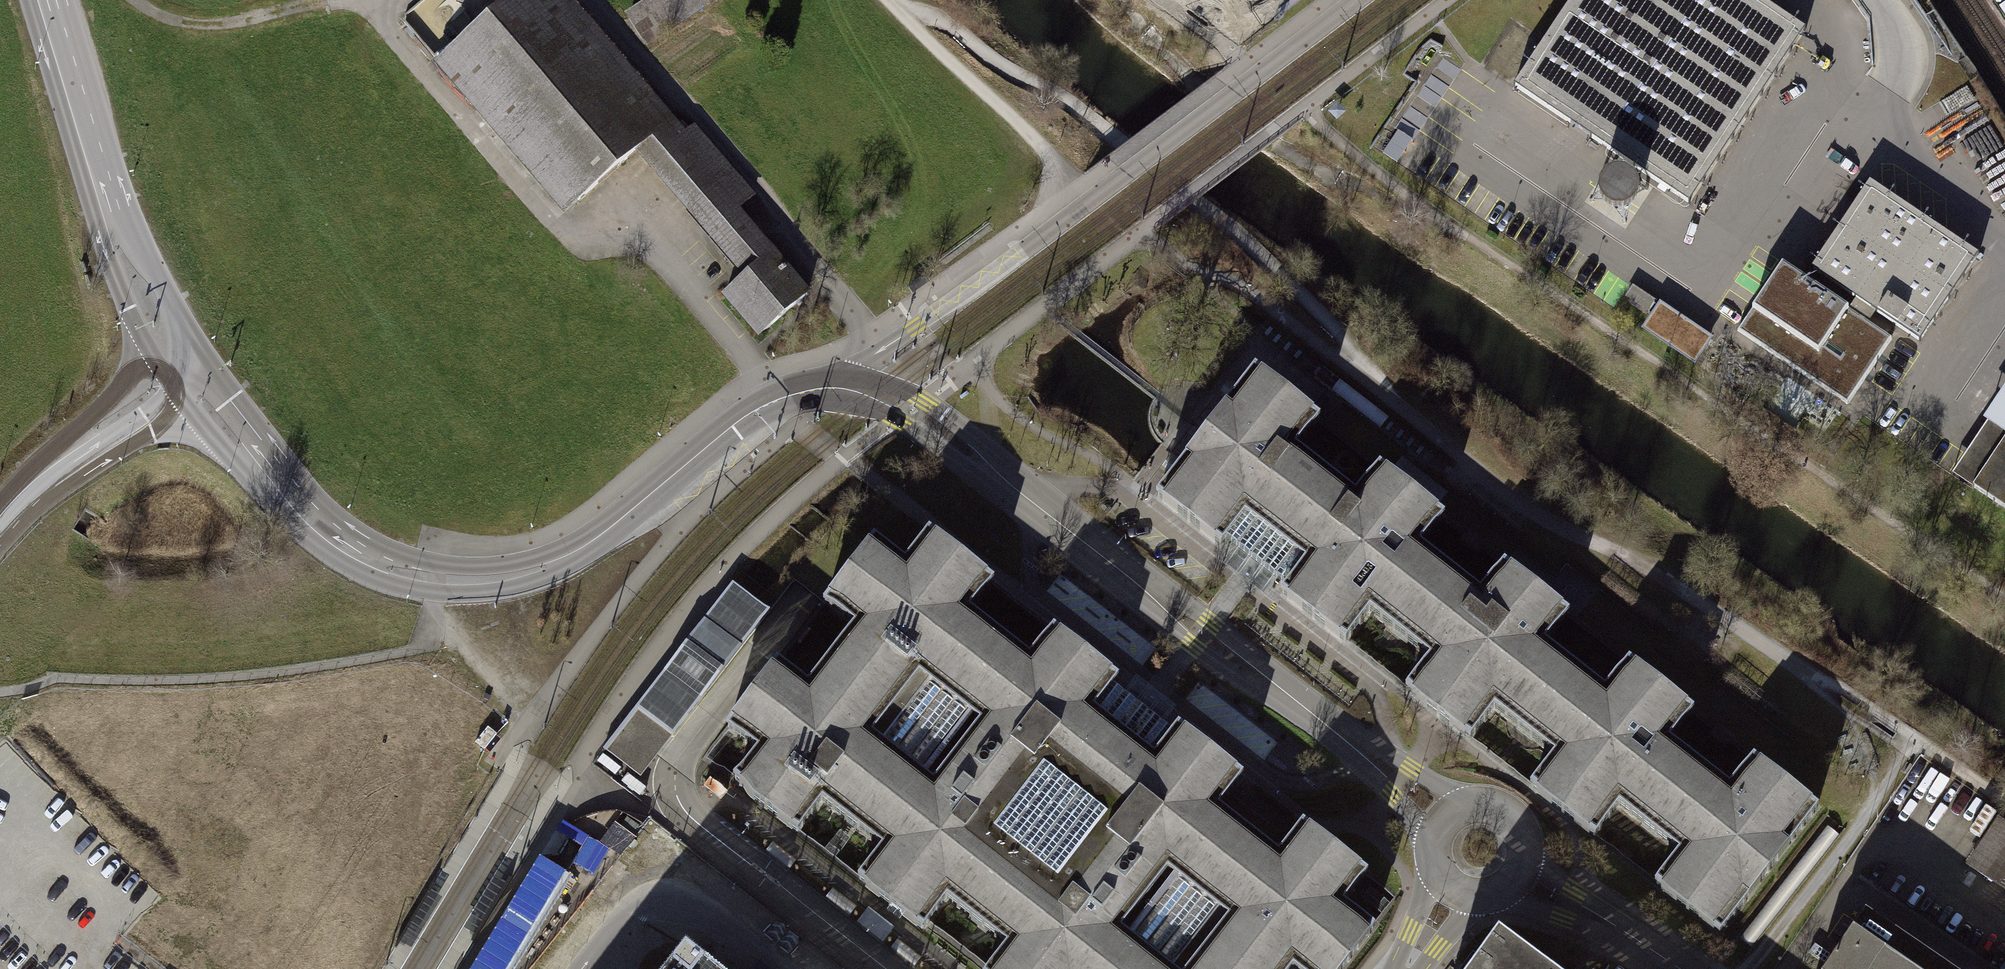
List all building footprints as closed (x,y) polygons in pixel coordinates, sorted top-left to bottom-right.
[(568,0),(513,0),(431,70),(561,222),(645,150),(675,125),(568,0)] [(624,22),(644,54),(705,16),(695,0),(660,0),(624,22)] [(1761,0),(1576,0),(1518,88),(1692,202),(1806,29),(1761,0)] [(726,299),(763,339),(812,295),(736,211),(745,203),(675,125),(645,150),(756,272),(726,299)] [(1889,175),(1842,256),(1947,338),(2004,260),(2004,256),(1889,175)] [(1908,336),(1797,260),(1762,322),(1880,401),(1908,336)] [(1654,315),(1660,300),(1634,290),(1628,305),(1654,315)] [(1644,332),(1697,368),(1716,341),(1662,305),(1644,332)] [(1187,456),(1155,497),(1221,547),(1226,540),(1258,564),(1286,586),(1280,593),(1345,644),(1370,613),(1429,660),(1405,691),(1470,741),(1494,710),(1554,756),(1529,788),(1595,838),(1619,807),(1678,853),(1654,884),(1720,936),(1754,892),(1790,846),(1789,845),(1819,808),(1754,757),(1729,788),(1670,742),(1694,711),(1629,660),(1604,691),(1545,645),(1569,613),(1504,563),(1480,594),(1420,548),(1445,516),(1380,466),(1355,497),(1296,450),(1320,419),(1255,369),(1225,408),(1224,407),(1186,455),(1187,456)] [(1949,482),(2004,520),(2004,400),(1949,482)] [(725,728),(757,752),(732,783),(797,834),(822,803),(881,849),(857,880),(922,931),(947,900),(1006,946),(988,968),(1343,968),(1375,928),(1344,904),(1369,873),(1303,821),(1278,853),(1219,807),(1243,776),(1149,702),(1053,628),(1029,659),(970,612),(994,582),(928,531),(904,562),(873,538),(822,603),(853,627),(807,687),(776,663),(725,728)] [(603,749),(640,777),(769,611),(732,582),(603,749)] [(580,877),(618,816),(593,802),(556,862),(580,877)] [(1969,865),(2004,890),(2004,824),(2000,820),(1969,865)] [(1825,968),(1950,968),(1865,911),(1825,968)] [(1498,930),(1470,968),(1550,968),(1498,930)] [(683,949),(667,968),(708,968),(683,949)]
